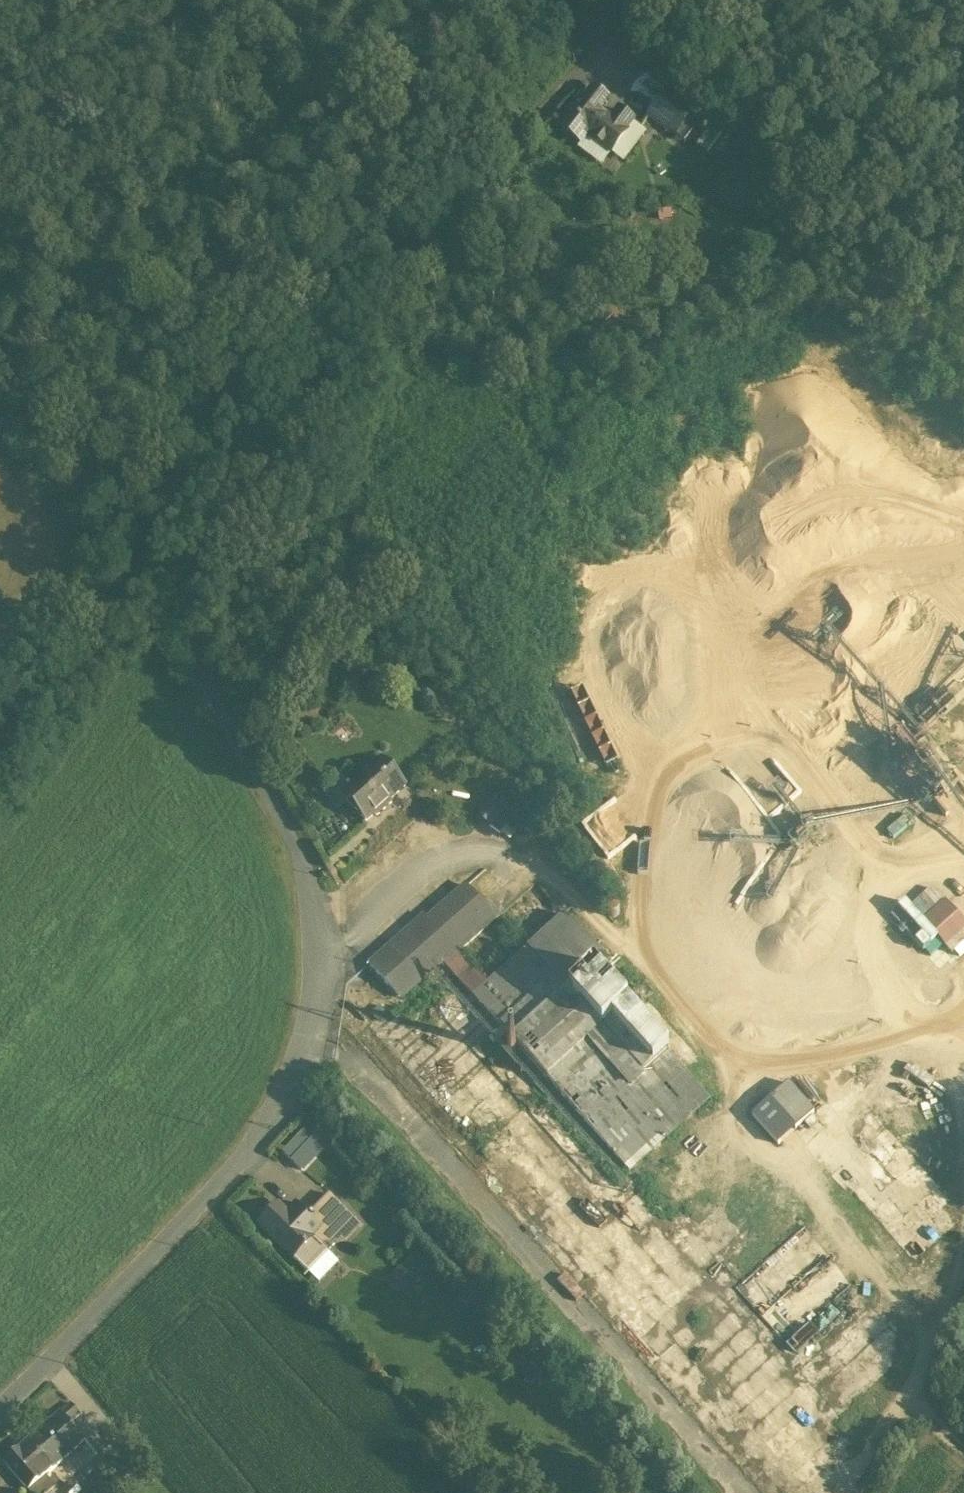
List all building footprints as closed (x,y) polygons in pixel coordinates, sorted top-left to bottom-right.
[(671,87),(651,113),(676,132),(696,107),(671,87)] [(582,97),(564,122),(563,122),(562,123),(563,123),(562,124),(564,125),(581,138),(583,140),(589,133),(612,150),(628,129),(627,128),(634,118),(621,107),(613,118),(604,111),(602,109),(602,110),(600,108),(608,98),(594,88),(591,91),(586,97),(585,97),(584,95),(583,96),(583,95),(582,97)] [(764,182),(771,188),(782,174),(775,168),(764,182)] [(963,694),(963,672),(920,710),(931,722),(963,694)] [(576,687),(602,752),(615,747),(589,682),(576,687)] [(348,803),(367,824),(375,816),(378,819),(393,804),(391,802),(407,787),(383,762),(343,798),(348,803)] [(348,803),(343,798),(333,786),(324,794),(339,811),(348,803)] [(492,826),(506,807),(509,802),(494,792),(478,816),(492,826)] [(492,826),(501,833),(513,816),(515,813),(506,807),(492,826)] [(513,816),(501,833),(511,840),(523,824),(513,816)] [(426,916),(371,966),(400,998),(433,969),(437,973),(446,965),(500,916),(488,902),(485,905),(468,885),(429,920),(426,916)] [(608,909),(608,912),(609,914),(611,917),(613,918),(616,917),(619,916),(620,914),(621,911),(620,908),(618,906),(615,905),(612,906),(610,907),(608,909)] [(566,914),(529,947),(474,996),(504,1029),(577,964),(596,947),(566,914)] [(529,947),(500,916),(446,965),(474,996),(529,947)] [(899,917),(892,923),(900,931),(906,925),(899,917)] [(617,963),(605,975),(616,987),(628,976),(617,963)] [(565,996),(587,976),(577,964),(504,1029),(514,1041),(513,1041),(563,1096),(590,1072),(608,1092),(632,1070),(565,996)] [(596,968),(587,976),(565,996),(632,1070),(661,1044),(628,1007),(629,1006),(602,976),(596,968)] [(628,1001),(635,1008),(652,994),(645,986),(628,1001)] [(710,1098),(661,1044),(632,1070),(608,1092),(590,1072),(563,1096),(630,1171),(633,1168),(655,1148),(710,1098)] [(511,1046),(508,1048),(507,1051),(508,1054),(510,1056),(513,1056),(516,1055),(517,1053),(518,1050),(516,1047),(514,1046),(511,1046)] [(789,1083),(771,1099),(797,1129),(815,1112),(789,1083)] [(797,1129),(771,1099),(753,1114),(780,1144),(797,1129)] [(311,1125),(283,1153),(292,1162),(320,1134),(311,1125)] [(323,1228),(315,1236),(325,1247),(332,1239),(334,1240),(340,1234),(354,1219),(332,1196),(312,1217),(323,1228)] [(304,1229),(296,1237),(305,1246),(315,1236),(323,1228),(312,1217),(298,1204),(288,1213),(304,1229)] [(280,1205),(260,1225),(285,1249),(296,1237),(304,1229),(288,1213),(280,1205)] [(354,1219),(340,1234),(346,1240),(360,1225),(354,1219)] [(325,1247),(315,1236),(305,1246),(296,1237),(285,1249),(308,1272),(329,1251),(337,1243),(334,1240),(332,1239),(325,1247)] [(415,1255),(397,1273),(408,1284),(426,1266),(415,1255)] [(72,1403),(62,1413),(71,1423),(81,1414),(72,1403)] [(47,1475),(86,1441),(71,1423),(62,1413),(5,1462),(30,1490),(47,1475)] [(47,1475),(30,1490),(32,1492),(41,1492),(46,1489),(48,1492),(56,1485),(47,1475)] [(113,1478),(96,1492),(126,1492),(113,1478)]
